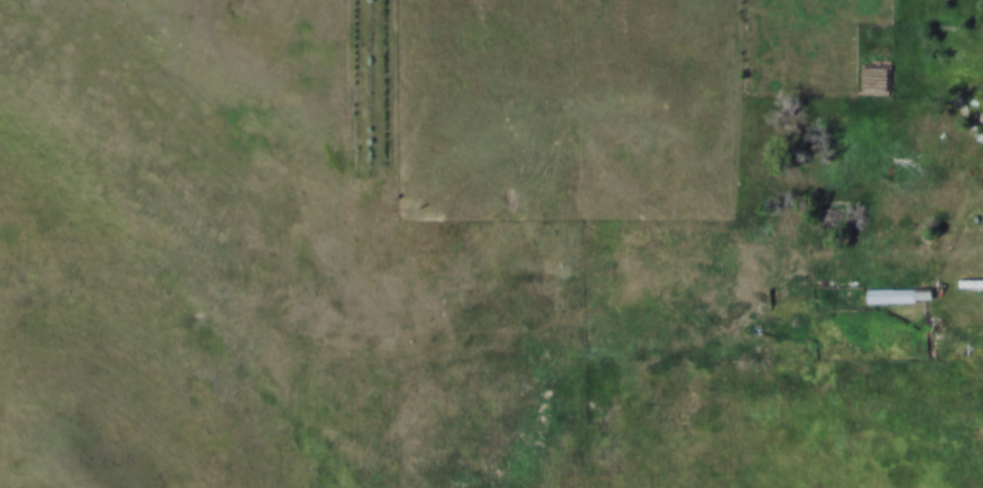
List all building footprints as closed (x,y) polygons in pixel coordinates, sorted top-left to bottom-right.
[(962,276),(982,275),(982,284),(962,284),(962,276)] [(870,286),(934,285),(934,295),(917,295),(917,299),(870,299),(870,286)]
